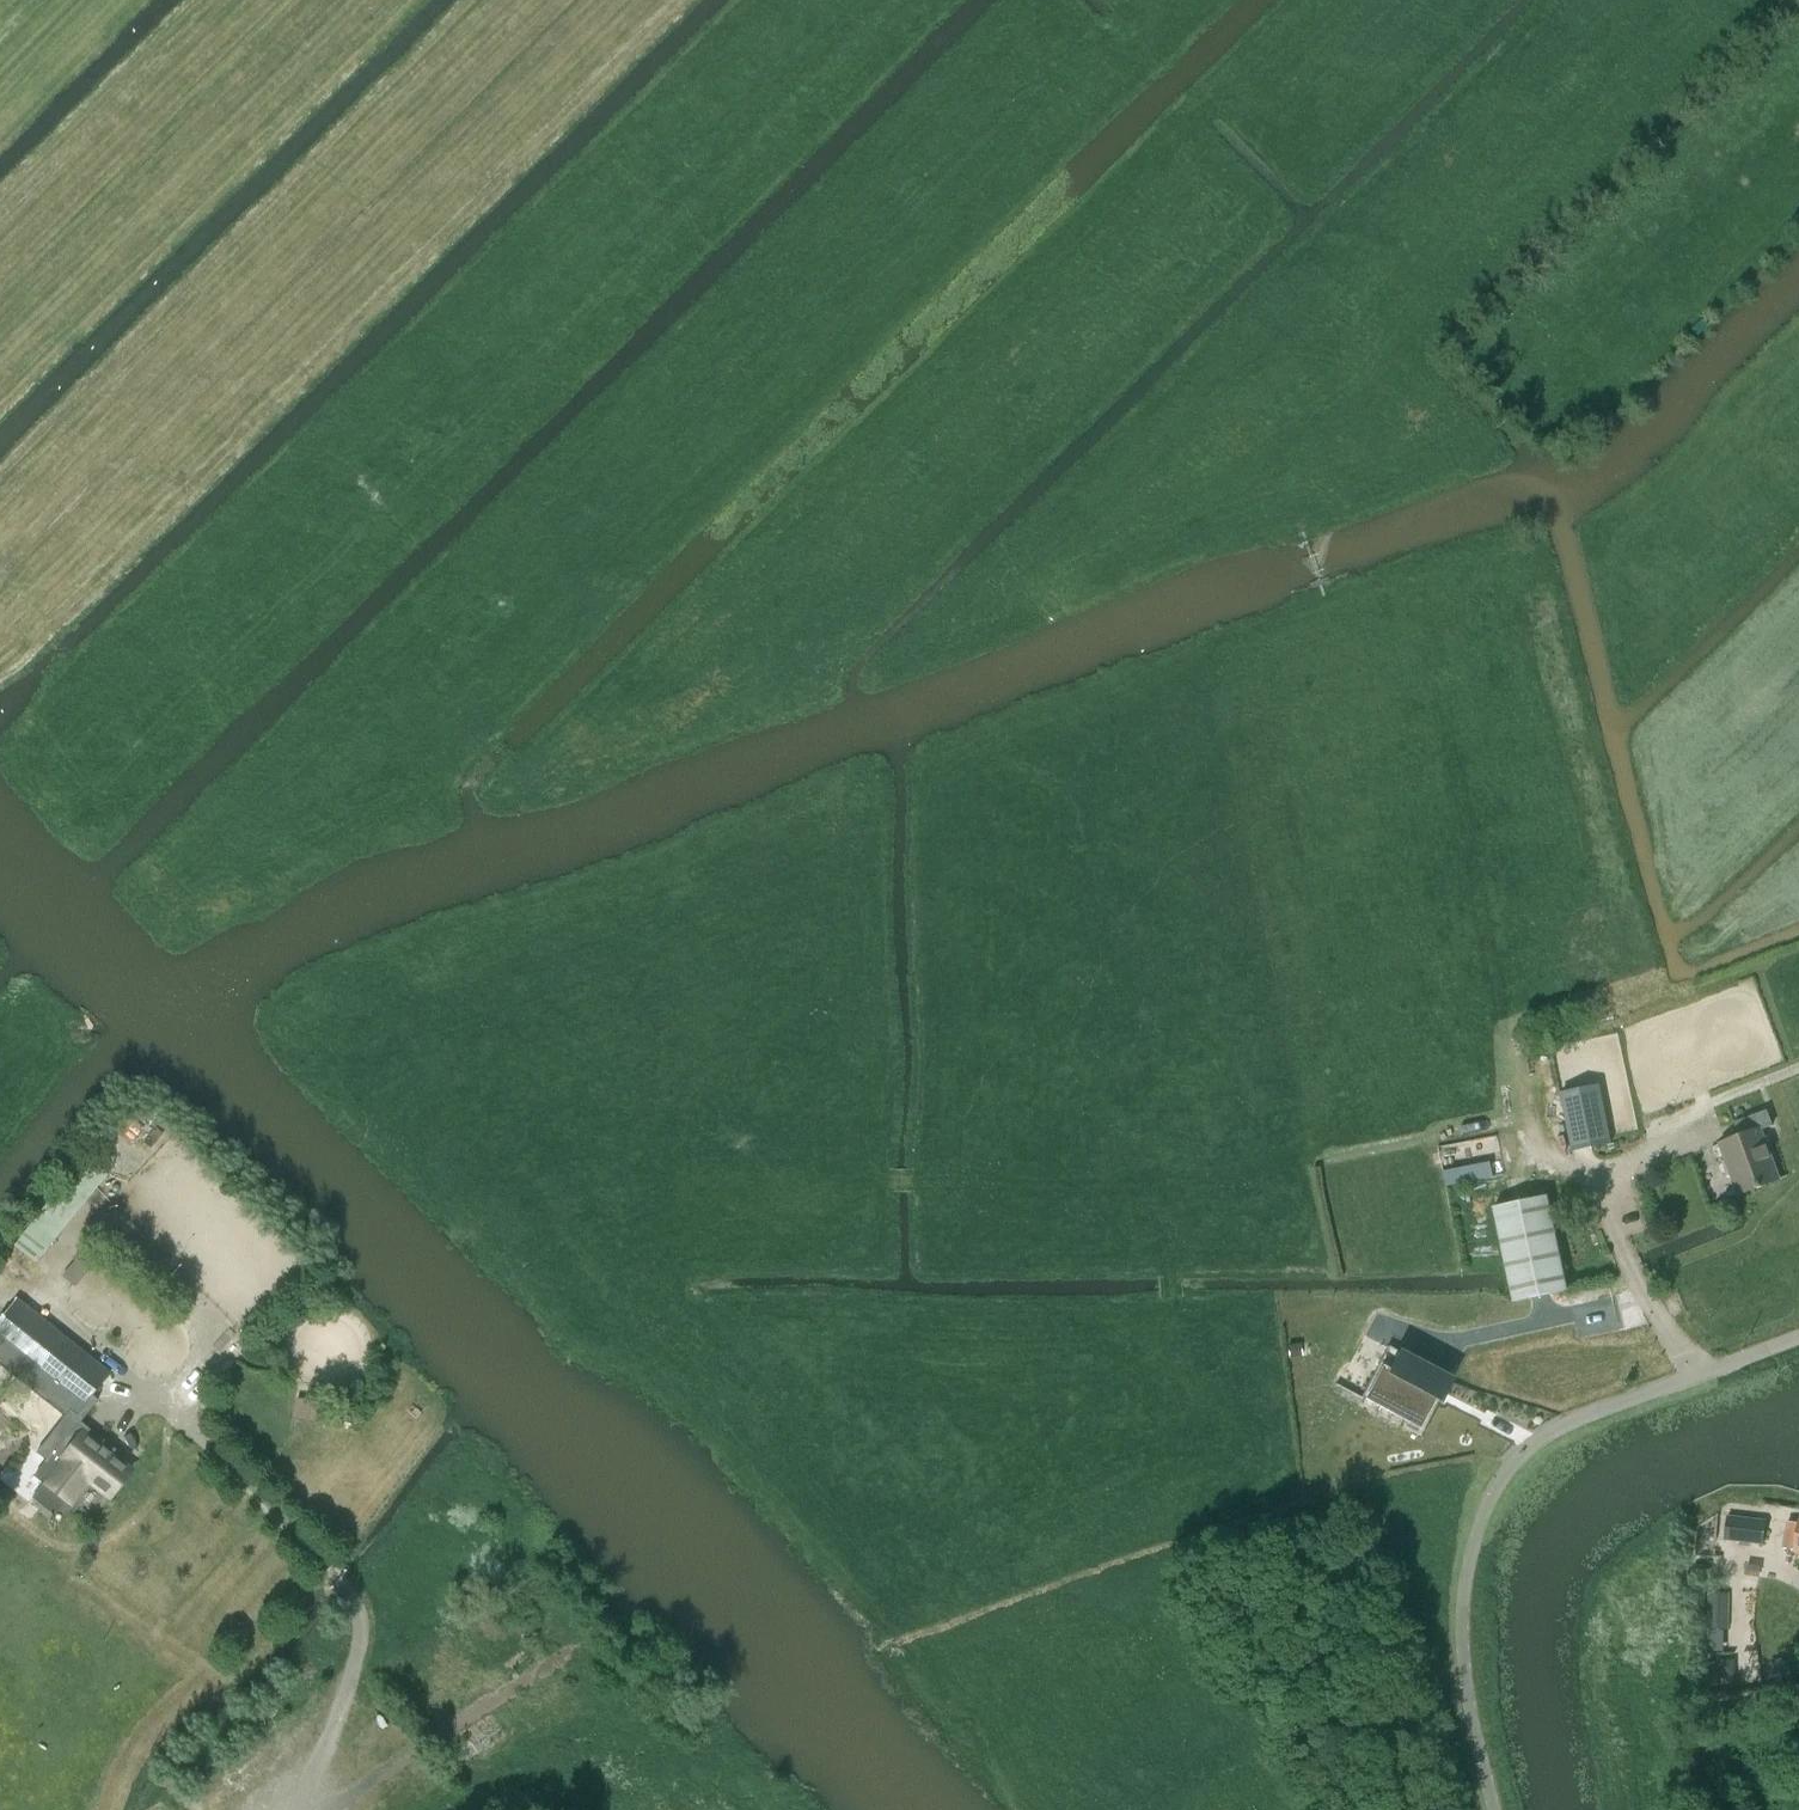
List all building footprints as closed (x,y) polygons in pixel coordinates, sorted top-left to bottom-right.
[(1560,1094),(1572,1151),(1610,1143),(1598,1086),(1560,1094)] [(1759,1130),(1772,1126),(1766,1111),(1734,1123),(1739,1137),(1720,1144),(1726,1160),(1721,1162),(1726,1175),(1731,1173),(1739,1194),(1756,1188),(1756,1189),(1761,1187),(1761,1186),(1778,1180),(1759,1130)] [(1548,1196),(1494,1207),(1510,1280),(1513,1297),(1514,1302),(1568,1291),(1548,1196)] [(1579,1221),(1585,1236),(1597,1231),(1591,1216),(1579,1221)] [(110,1373),(48,1324),(17,1299),(0,1319),(0,1364),(72,1421),(110,1373)] [(1388,1346),(1361,1397),(1417,1427),(1433,1397),(1440,1401),(1451,1380),(1388,1346)] [(44,1482),(32,1498),(55,1516),(67,1500),(70,1503),(87,1481),(109,1499),(131,1471),(109,1454),(83,1433),(73,1425),(34,1474),(44,1482)] [(1729,1518),(1727,1532),(1726,1541),(1765,1545),(1767,1522),(1729,1518)] [(1790,1521),(1785,1547),(1796,1549),(1796,1550),(1798,1550),(1798,1523),(1790,1521)] [(1695,1562),(1694,1573),(1710,1574),(1710,1562),(1695,1562)] [(1729,1616),(1708,1616),(1708,1629),(1728,1629),(1729,1616)]
